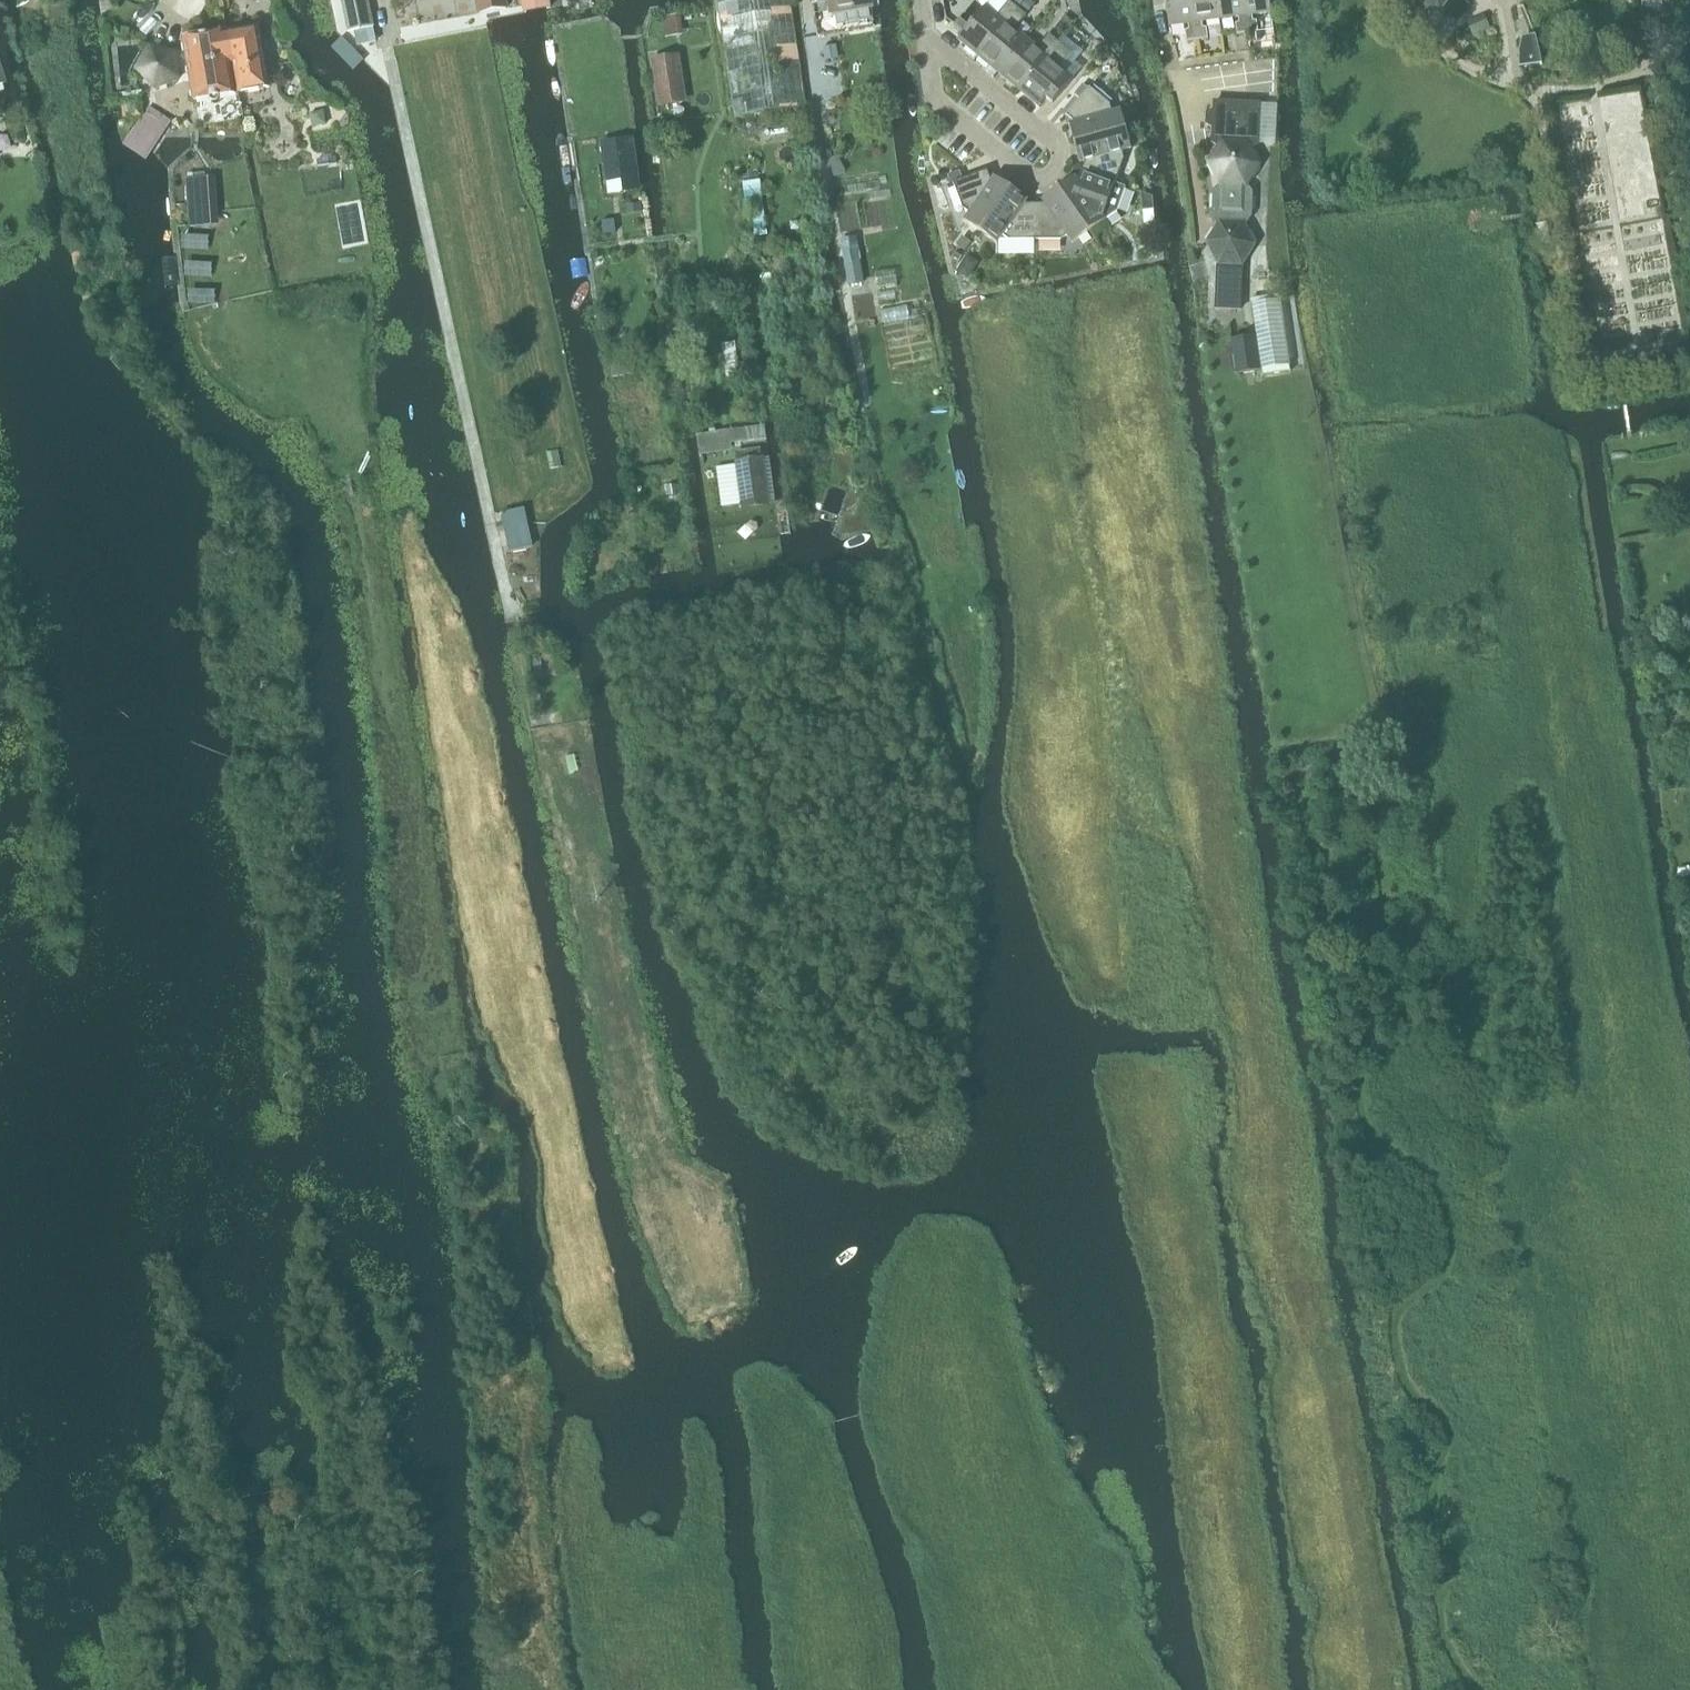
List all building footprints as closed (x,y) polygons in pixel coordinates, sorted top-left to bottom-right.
[(348,33),(374,29),(369,0),(342,0),(348,33)] [(480,15),(507,11),(505,0),(478,0),(480,15)] [(735,119),(807,108),(790,0),(717,0),(735,119)] [(870,0),(812,0),(813,7),(827,4),(829,17),(872,10),(870,0)] [(1198,42),(1192,0),(1165,0),(1169,28),(1188,25),(1189,31),(1185,32),(1187,43),(1198,42)] [(1221,20),(1218,0),(1192,0),(1198,42),(1208,40),(1207,29),(1204,29),(1203,23),(1221,20)] [(1221,20),(1238,18),(1239,24),(1235,25),(1237,37),(1248,35),(1243,0),(1218,0),(1221,20)] [(1248,35),(1259,33),(1257,22),(1253,23),(1252,16),(1271,13),(1269,0),(1243,0),(1248,35)] [(1411,10),(1425,21),(1442,18),(1452,4),(1451,0),(1409,0),(1411,10)] [(978,57),(1018,10),(1009,3),(998,16),(986,6),(958,40),(978,57)] [(998,74),(1027,40),(1015,30),(1027,17),(1018,10),(978,57),(998,74)] [(1486,15),(1468,22),(1474,37),(1492,30),(1486,15)] [(682,16),(664,18),(666,34),(684,32),(682,16)] [(196,103),(240,95),(271,90),(260,27),(185,41),(196,103)] [(1018,91),(1058,43),(1049,36),(1038,49),(1027,40),(998,74),(1018,91)] [(1058,43),(1018,91),(1038,107),(1045,99),(1052,105),(1074,79),(1061,68),(1072,55),(1058,43)] [(1520,56),(1520,63),(1521,68),(1543,64),(1539,44),(1522,45),(1521,51),(1520,56)] [(150,46),(136,71),(156,91),(181,80),(178,54),(150,46)] [(837,46),(823,48),(826,61),(839,58),(837,46)] [(679,55),(652,59),(659,108),(687,104),(679,55)] [(1088,89),(1067,118),(1076,124),(1069,126),(1075,145),(1127,130),(1121,110),(1112,113),(1111,106),(1088,89)] [(141,99),(122,100),(124,119),(143,117),(141,99)] [(1217,223),(1205,243),(1216,266),(1217,266),(1216,310),(1242,311),(1243,266),(1257,246),(1245,224),(1250,217),(1251,195),(1245,188),(1259,167),(1250,151),(1260,146),(1261,103),(1249,103),(1214,101),(1213,134),(1212,144),(1219,149),(1209,165),(1221,187),(1214,193),(1213,216),(1217,223)] [(323,113),(309,116),(312,129),(326,126),(323,113)] [(1127,130),(1075,145),(1081,164),(1086,162),(1085,163),(1084,168),(1082,172),(1116,185),(1125,160),(1122,154),(1132,151),(1127,130)] [(630,137),(600,142),(606,183),(622,180),(624,191),(637,190),(630,137)] [(838,158),(828,163),(835,178),(846,173),(838,158)] [(989,172),(954,184),(964,210),(969,214),(964,221),(981,233),(1011,189),(995,178),(992,182),(989,172)] [(1074,178),(1058,190),(1089,233),(1106,221),(1118,213),(1127,189),(1116,185),(1082,172),(1079,182),(1074,178)] [(208,178),(187,180),(190,227),(211,225),(208,178)] [(761,181),(743,183),(746,209),(764,207),(761,181)] [(1011,189),(981,233),(997,245),(998,257),(1036,257),(1035,242),(1035,205),(1024,205),(1027,201),(1011,189)] [(1045,205),(1035,205),(1035,242),(1061,241),(1067,237),(1072,245),(1089,233),(1058,190),(1042,201),(1045,205)] [(1154,199),(1145,196),(1146,211),(1155,211),(1154,199)] [(854,237),(842,239),(844,249),(855,247),(854,237)] [(967,256),(956,274),(968,281),(980,264),(967,256)] [(857,262),(846,263),(849,286),(861,284),(857,262)] [(900,270),(881,273),(883,288),(902,286),(900,270)] [(1257,337),(1231,341),(1237,376),(1290,368),(1280,301),(1252,305),(1257,337)] [(736,343),(722,345),(728,382),(741,380),(736,343)] [(739,430),(698,436),(700,456),(728,453),(727,444),(764,440),(762,427),(739,430)] [(739,460),(735,460),(742,510),(770,506),(763,457),(739,460)] [(676,474),(654,478),(657,491),(678,487),(676,474)] [(525,510),(501,515),(509,554),(533,549),(525,510)]
